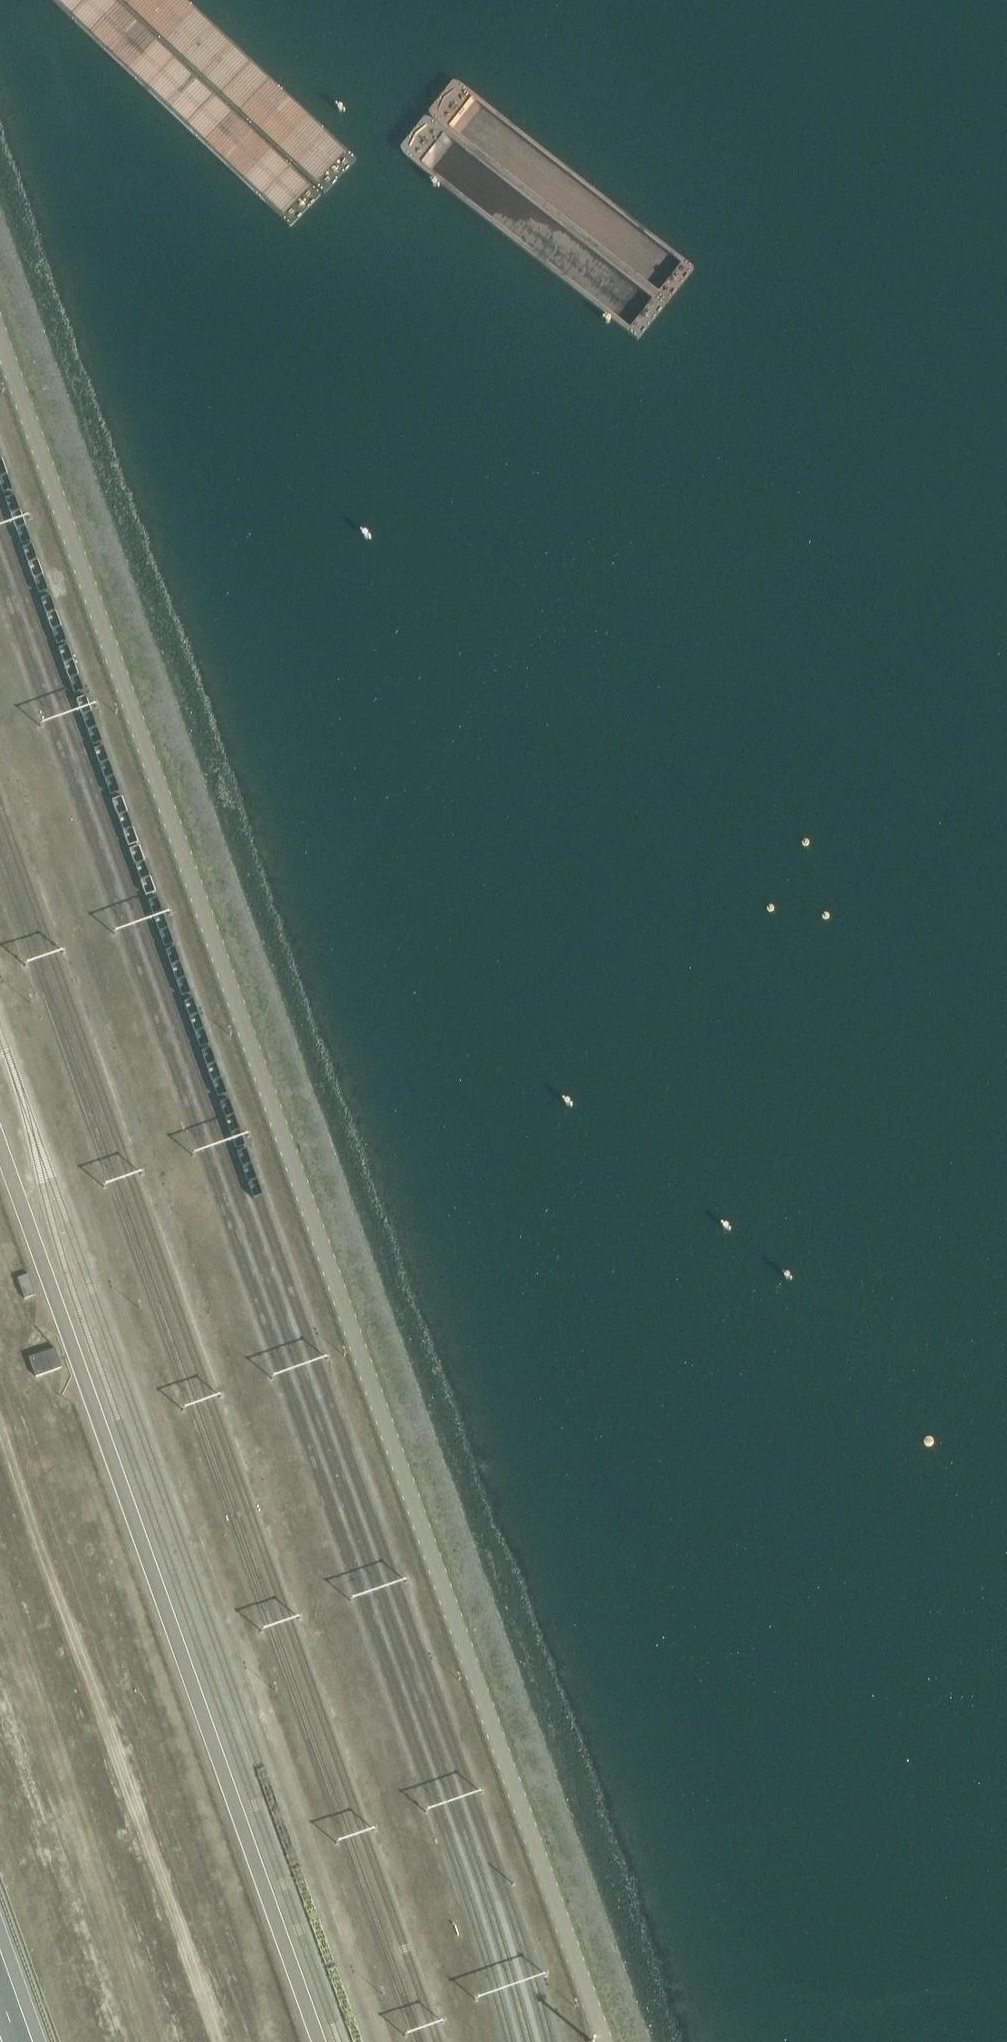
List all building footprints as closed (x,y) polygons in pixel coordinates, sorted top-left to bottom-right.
[(54,1349),(28,1358),(35,1377),(61,1368),(54,1349)]
